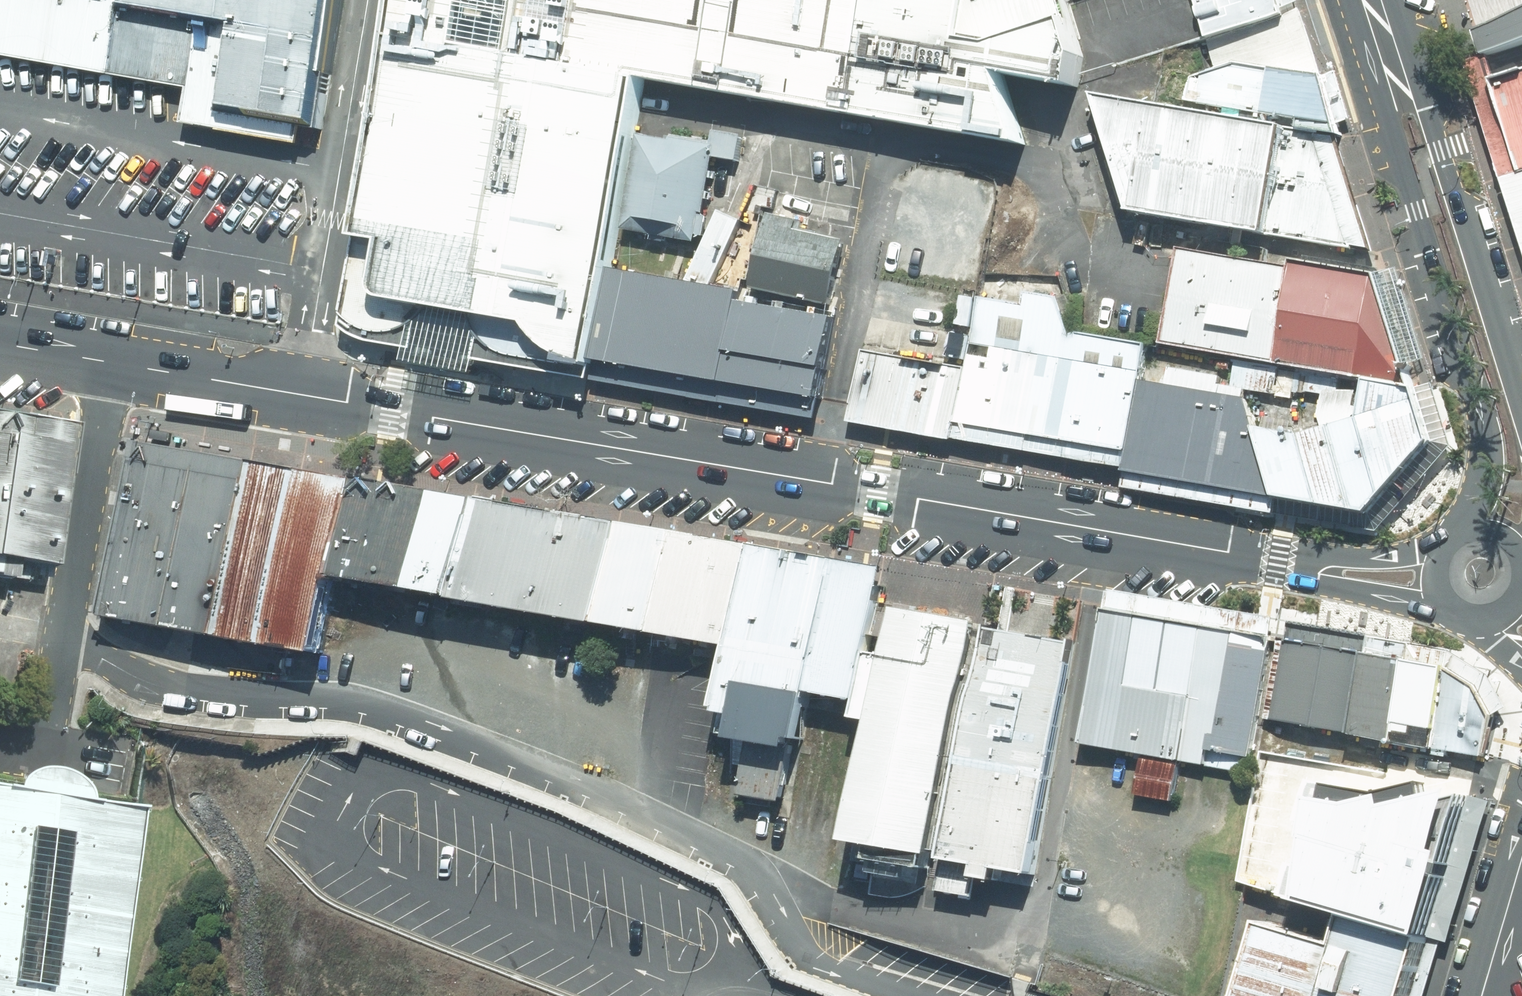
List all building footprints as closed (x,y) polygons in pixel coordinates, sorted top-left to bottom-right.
[(191,91),(185,125),(320,141),(344,0),(0,0),(0,57),(191,91)] [(374,149),(343,318),(374,334),(399,336),(416,328),(445,331),(480,338),(492,350),(559,361),(597,367),(613,269),(643,87),(1030,145),(1002,75),(1077,89),(1085,62),(1065,0),(397,0),(374,149)] [(1267,0),(1186,0),(1202,55),(1231,59),(1291,69),(1267,0)] [(1486,56),(1521,46),(1521,19),(1479,35),(1486,56)] [(1468,62),(1509,188),(1521,184),(1521,46),(1486,56),(1468,62)] [(1312,137),(1291,69),(1231,59),(1191,75),(1182,108),(1312,137)] [(1182,108),(1091,88),(1131,208),(1368,255),(1335,142),(1312,137),(1182,108)] [(673,143),(643,137),(624,233),(698,248),(702,227),(715,160),(740,165),(746,139),(715,133),(713,144),(674,137),(673,143)] [(1509,188),(1521,228),(1521,184),(1509,188)] [(845,221),(760,207),(746,291),(831,306),(845,221)] [(721,213),(689,282),(714,286),(743,222),(721,213)] [(1381,279),(1169,239),(1148,340),(1364,382),(1416,389),(1381,279)] [(613,269),(597,367),(814,404),(831,306),(714,286),(689,282),(613,269)] [(1026,298),(969,288),(958,352),(942,442),(1120,472),(1140,357),(1061,344),(1071,286),(1029,279),(1026,298)] [(846,425),(942,442),(958,352),(862,335),(846,425)] [(1136,379),(1120,472),(1272,501),(1250,416),(1245,398),(1136,379)] [(1250,416),(1272,501),(1376,521),(1434,449),(1416,389),(1364,382),(1359,421),(1327,432),(1310,432),(1250,416)] [(0,445),(0,572),(40,578),(61,455),(0,445)] [(348,486),(131,449),(100,630),(317,667),(332,585),(348,486)] [(468,506),(348,486),(332,585),(451,606),(468,506)] [(612,530),(468,506),(451,606),(595,630),(612,530)] [(740,552),(612,530),(595,630),(723,651),(740,552)] [(878,576),(740,552),(723,651),(717,686),(855,709),(878,576)] [(976,626),(888,611),(845,862),(933,877),(976,626)] [(1273,643),(1106,614),(1084,744),(1244,771),(1251,772),(1259,722),(1273,643)] [(1070,644),(985,629),(943,876),(1028,890),(1070,644)] [(1357,657),(1273,643),(1259,722),(1343,736),(1357,657)] [(1405,665),(1357,657),(1343,736),(1392,745),(1393,738),(1405,665)] [(1445,672),(1405,665),(1393,738),(1433,745),(1445,672)] [(1476,688),(1445,672),(1433,745),(1432,748),(1483,756),(1491,717),(1476,688)] [(1438,942),(1477,788),(1266,757),(1248,881),(1353,916),(1438,942)] [(128,814),(77,805),(78,795),(76,785),(71,777),(63,771),(54,767),(44,767),(34,769),(26,775),(20,784),(17,794),(0,791),(0,995),(95,995),(128,814)] [(1268,923),(1249,995),(1420,995),(1438,942),(1353,916),(1344,944),(1268,923)]
